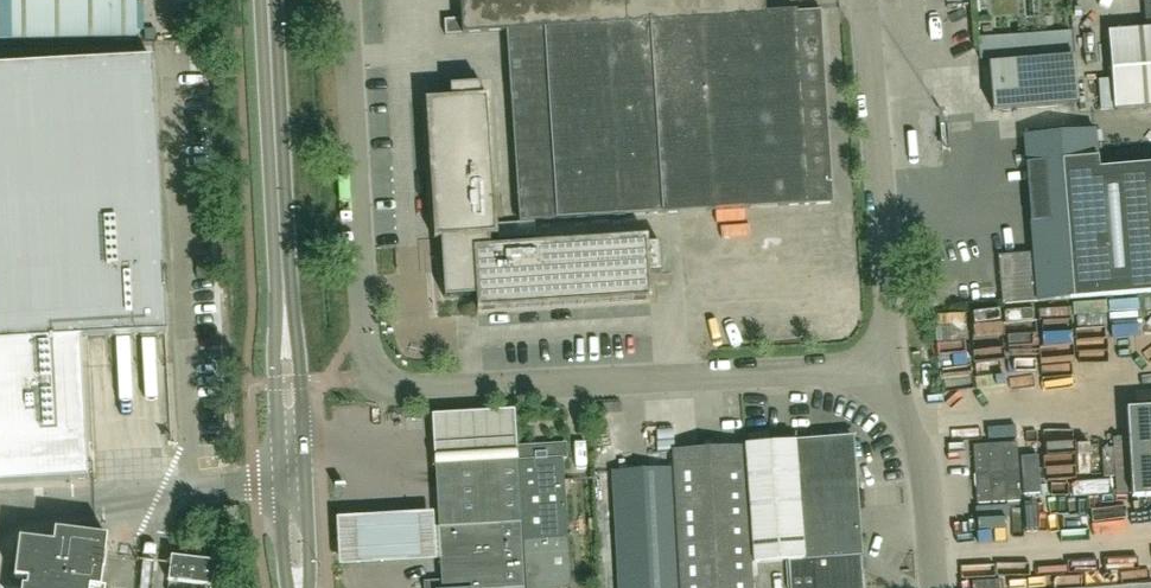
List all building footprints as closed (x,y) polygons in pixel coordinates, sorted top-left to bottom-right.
[(136,0),(7,0),(7,40),(137,38),(136,0)] [(462,20),(445,21),(447,35),(463,34),(507,32),(511,95),(519,223),(592,218),(663,214),(833,204),(821,11),(766,14),(765,0),(461,0),(462,20)] [(1146,3),(1148,31),(1109,34),(1116,110),(1150,107),(1150,2),(1146,3)] [(1071,32),(978,38),(980,58),(1073,52),(1071,32)] [(1074,57),(989,64),(993,111),(1078,104),(1074,57)] [(0,69),(0,485),(87,480),(79,339),(166,334),(151,60),(0,69)] [(647,240),(647,237),(508,246),(508,247),(491,248),(489,236),(495,235),(495,236),(497,236),(488,96),(486,97),(481,97),(480,86),(480,84),(457,85),(451,86),(452,99),(428,101),(428,100),(426,100),(434,240),(437,240),(437,239),(441,239),(445,298),(477,296),(478,309),(477,309),(477,311),(651,300),(652,298),(651,298),(649,274),(662,274),(661,266),(660,244),(658,244),(647,245),(647,240)] [(1120,168),(1098,170),(1095,131),(1025,137),(1039,303),(1109,297),(1130,295),(1150,293),(1150,166),(1120,168)] [(1039,302),(1035,254),(999,257),(1003,306),(1039,303),(1039,302)] [(961,313),(991,312),(991,296),(961,297),(961,313)] [(997,312),(963,317),(965,330),(999,324),(997,312)] [(1038,320),(1039,332),(1038,332),(1040,364),(1069,362),(1067,319),(1038,320)] [(1074,328),(1074,353),(1104,353),(1104,327),(1074,328)] [(1136,333),(1106,335),(1107,348),(1137,346),(1136,333)] [(934,380),(997,378),(996,339),(933,341),(934,380)] [(1033,383),(1031,367),(1007,370),(1010,386),(1033,383)] [(1127,411),(1132,498),(1150,497),(1150,409),(1127,411)] [(1007,426),(977,429),(978,439),(1008,436),(1007,426)] [(789,561),(790,587),(863,587),(853,439),(796,442),(803,560),(789,561)] [(969,500),(1013,498),(1010,441),(967,443),(969,500)] [(419,584),(419,587),(525,587),(518,461),(490,463),(489,442),(470,443),(471,464),(436,466),(443,583),(419,584)] [(803,560),(796,442),(746,446),(754,564),(803,560)] [(1026,443),(1026,489),(1059,489),(1059,443),(1026,443)] [(562,459),(568,459),(567,444),(518,447),(519,462),(525,587),(570,587),(569,578),(572,578),(575,575),(574,557),(567,553),(562,459)] [(744,448),(673,452),(680,587),(751,587),(744,448)] [(613,473),(619,587),(676,587),(670,470),(613,473)] [(429,513),(331,519),(334,570),(432,564),(429,513)] [(108,538),(55,532),(53,544),(20,540),(15,579),(28,581),(27,587),(101,587),(108,538)] [(208,565),(173,560),(170,582),(205,586),(216,587),(222,587),(225,567),(208,565)]
